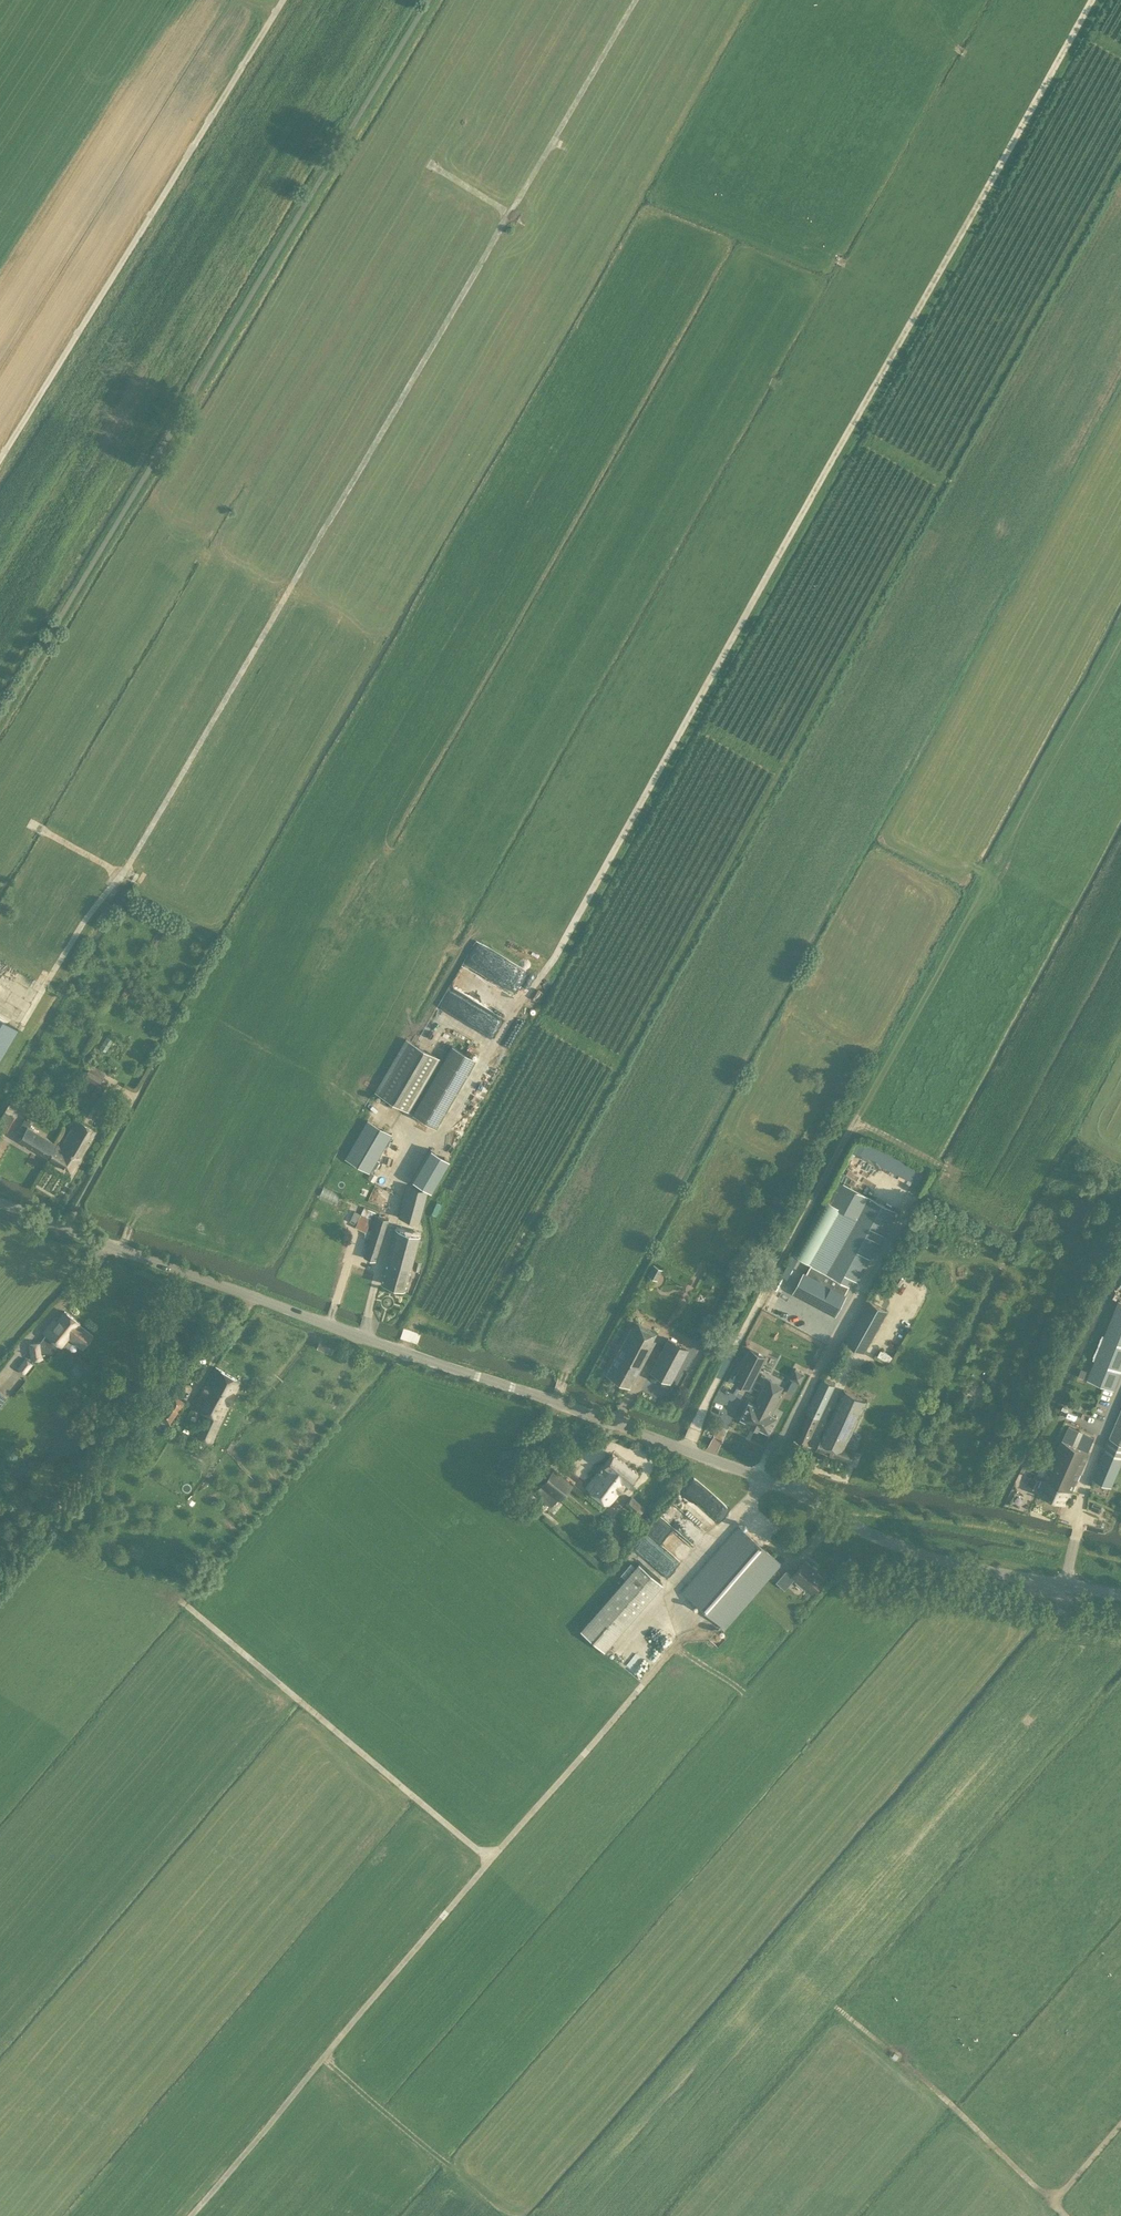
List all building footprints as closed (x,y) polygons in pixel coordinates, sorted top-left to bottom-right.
[(506,1016),(531,969),(476,941),(464,965),(463,965),(451,987),(506,1016)] [(18,1029),(0,1018),(0,1059),(18,1029)] [(441,1059),(405,1038),(375,1091),(410,1111),(441,1059)] [(476,1059),(452,1045),(412,1113),(436,1127),(476,1059)] [(88,1070),(84,1077),(99,1085),(103,1078),(88,1070)] [(14,1117),(5,1112),(0,1120),(0,1127),(7,1130),(14,1117)] [(49,1157),(55,1148),(54,1148),(56,1143),(28,1126),(31,1121),(25,1118),(20,1126),(26,1129),(20,1140),(49,1157)] [(57,1144),(55,1148),(49,1157),(72,1171),(96,1130),(77,1119),(61,1146),(57,1144)] [(367,1119),(345,1158),(369,1171),(391,1133),(367,1119)] [(914,1181),(922,1167),(869,1140),(861,1155),(914,1181)] [(431,1149),(412,1180),(430,1190),(449,1159),(431,1149)] [(377,1176),(371,1172),(368,1177),(374,1181),(377,1176)] [(419,1222),(427,1190),(407,1185),(399,1216),(419,1222)] [(838,1209),(791,1297),(840,1323),(898,1212),(869,1196),(857,1219),(838,1209)] [(366,1231),(371,1220),(375,1212),(364,1207),(361,1214),(354,1210),(349,1221),(356,1224),(355,1226),(366,1231)] [(370,1238),(364,1256),(375,1260),(389,1219),(375,1215),(370,1231),(367,1230),(365,1236),(368,1237),(370,1238)] [(395,1228),(384,1269),(381,1282),(405,1288),(419,1235),(395,1228)] [(652,1264),(647,1274),(656,1279),(661,1269),(652,1264)] [(1119,1300),(1087,1379),(1114,1390),(1120,1372),(1120,1301),(1119,1300)] [(864,1352),(885,1315),(866,1305),(846,1342),(864,1352)] [(65,1311),(46,1334),(40,1342),(29,1343),(31,1359),(42,1358),(42,1353),(52,1352),(58,1344),(62,1346),(70,1335),(85,1346),(93,1335),(78,1324),(80,1322),(65,1311)] [(630,1386),(655,1340),(631,1327),(606,1374),(630,1386)] [(759,1327),(752,1339),(765,1347),(772,1334),(759,1327)] [(670,1382),(688,1348),(668,1338),(650,1371),(670,1382)] [(750,1349),(734,1380),(750,1388),(766,1357),(750,1349)] [(881,1350),(878,1356),(890,1362),(893,1357),(881,1350)] [(25,1357),(17,1367),(25,1374),(33,1364),(25,1357)] [(222,1419),(241,1381),(216,1366),(194,1406),(209,1414),(200,1437),(212,1442),(222,1419)] [(793,1379),(787,1391),(794,1394),(800,1382),(805,1374),(796,1369),(792,1378),(793,1379)] [(1081,1369),(1079,1376),(1085,1378),(1087,1371),(1081,1369)] [(991,1374),(987,1378),(994,1386),(998,1383),(991,1374)] [(807,1444),(835,1385),(822,1379),(807,1411),(810,1412),(797,1439),(807,1444)] [(749,1402),(741,1418),(752,1424),(752,1425),(758,1428),(758,1427),(769,1432),(777,1417),(771,1414),(781,1396),(764,1387),(755,1405),(749,1402)] [(821,1438),(817,1447),(818,1447),(850,1460),(853,1453),(856,1447),(847,1443),(850,1437),(867,1400),(844,1389),(821,1438)] [(168,1424),(183,1403),(169,1393),(154,1414),(168,1424)] [(729,1401),(727,1409),(736,1411),(738,1403),(729,1401)] [(1110,1438),(1120,1443),(1120,1411),(1110,1438)] [(1061,1442),(1045,1479),(1039,1491),(1065,1503),(1089,1451),(1088,1451),(1094,1437),(1069,1425),(1061,1442)] [(1092,1478),(1099,1481),(1111,1486),(1120,1464),(1120,1443),(1110,1438),(1096,1470),(1092,1478)] [(629,1484),(638,1473),(612,1453),(586,1487),(609,1504),(626,1482),(629,1484)] [(559,1498),(572,1483),(553,1468),(541,1482),(541,1483),(559,1498)] [(1034,1476),(1018,1469),(1014,1478),(1030,1485),(1034,1476)] [(559,1498),(541,1483),(534,1491),(535,1491),(552,1506),(559,1498)] [(1024,1493),(1019,1506),(1027,1510),(1033,1497),(1024,1493)] [(638,1514),(644,1507),(632,1497),(626,1504),(638,1514)] [(659,1519),(697,1545),(708,1530),(670,1503),(659,1519)] [(1094,1503),(1091,1509),(1100,1513),(1102,1506),(1094,1503)] [(739,1526),(682,1591),(725,1628),(781,1563),(739,1526)] [(792,1575),(786,1570),(775,1582),(784,1589),(794,1578),(810,1592),(823,1577),(811,1567),(812,1566),(805,1560),(792,1575)] [(620,1584),(580,1630),(604,1651),(662,1583),(639,1563),(636,1566),(631,1562),(622,1574),(626,1577),(620,1584)] [(651,1645),(629,1668),(640,1678),(662,1655),(651,1645)]
